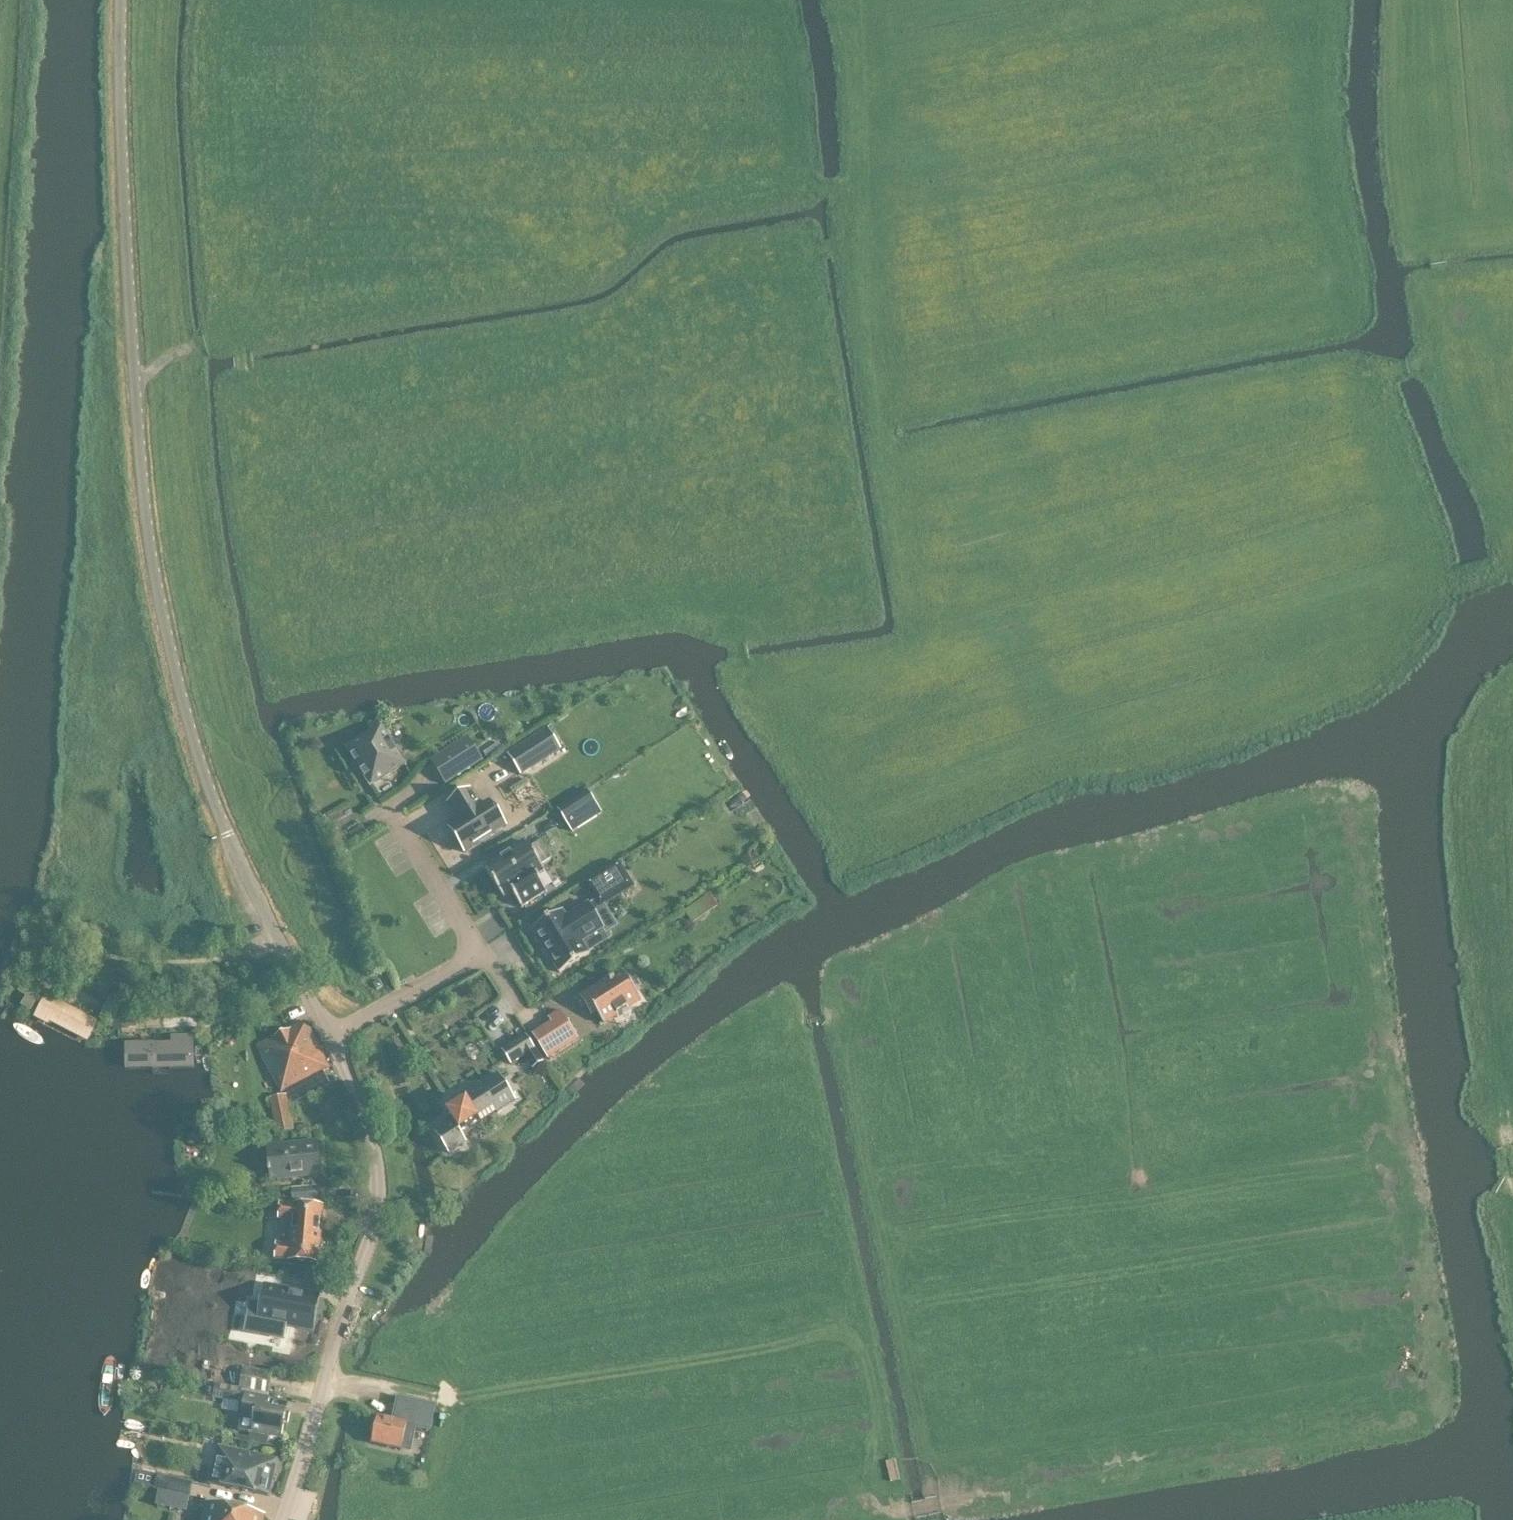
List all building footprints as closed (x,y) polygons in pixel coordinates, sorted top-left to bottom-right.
[(370,785),(405,763),(381,726),(347,747),(370,785)] [(561,748),(548,727),(507,754),(520,774),(561,748)] [(437,764),(447,779),(484,755),(474,740),(471,742),(465,734),(435,754),(440,762),(437,764)] [(449,826),(465,852),(506,826),(489,801),(481,806),(470,789),(447,803),(458,820),(449,826)] [(586,790),(558,808),(566,821),(595,803),(586,790)] [(505,896),(504,896),(511,891),(522,907),(523,906),(523,905),(544,892),(545,892),(546,891),(536,876),(542,872),(543,872),(544,871),(540,865),(550,858),(539,841),(529,848),(525,841),(484,867),(503,897),(505,896)] [(532,928),(559,972),(589,954),(581,941),(604,927),(589,902),(566,916),(562,910),(532,928)] [(605,980),(579,997),(590,1013),(595,1010),(603,1023),(604,1022),(639,999),(640,999),(641,999),(623,971),(622,972),(623,973),(613,978),(609,980),(609,981),(606,983),(605,980)] [(31,994),(39,980),(26,973),(17,989),(25,993),(19,1002),(29,1008),(35,997),(31,994)] [(377,989),(383,985),(379,979),(373,983),(377,989)] [(47,1020),(86,1039),(96,1018),(46,995),(43,992),(31,1016),(46,1023),(47,1020)] [(110,1022),(120,1002),(107,996),(97,1015),(110,1022)] [(134,1023),(134,1005),(121,1005),(121,1023),(134,1023)] [(562,1039),(574,1031),(560,1009),(548,1017),(552,1024),(562,1039)] [(281,1091),(329,1067),(306,1021),(257,1045),(281,1091)] [(121,1069),(191,1068),(189,1034),(166,1032),(165,1040),(120,1041),(121,1069)] [(523,1055),(534,1048),(525,1034),(501,1049),(510,1063),(523,1055)] [(530,1090),(513,1064),(479,1086),(482,1090),(462,1102),(468,1111),(451,1122),(465,1143),(481,1133),(475,1122),(494,1109),(493,1107),(508,1097),(512,1102),(530,1090)] [(277,1132),(293,1129),(286,1094),(270,1097),(277,1132)] [(270,1178),(320,1174),(317,1141),(267,1146),(269,1167),(268,1167),(268,1170),(270,1170),(270,1178)] [(292,1201),(318,1199),(317,1186),(291,1188),(292,1201)] [(296,1217),(294,1244),(277,1242),(275,1258),(318,1261),(323,1206),(280,1202),(279,1215),(296,1217)] [(251,1302),(246,1331),(284,1338),(286,1325),(313,1330),(319,1295),(264,1285),(260,1303),(251,1302)] [(237,1366),(233,1385),(241,1387),(268,1392),(272,1372),(237,1366)] [(233,1385),(214,1382),(212,1396),(238,1401),(241,1387),(233,1385)] [(286,1411),(267,1407),(269,1397),(245,1392),(238,1429),(281,1437),(284,1421),(288,1422),(290,1412),(286,1411)] [(377,1416),(372,1441),(402,1448),(405,1433),(412,1435),(414,1426),(416,1426),(429,1429),(434,1405),(412,1401),(398,1398),(393,1420),(377,1416)] [(265,1501),(276,1465),(218,1447),(207,1482),(265,1501)] [(189,1496),(192,1482),(157,1474),(154,1488),(189,1496)] [(187,1505),(189,1497),(180,1495),(178,1504),(187,1505)] [(202,1519),(263,1519),(265,1514),(206,1501),(202,1519)]
